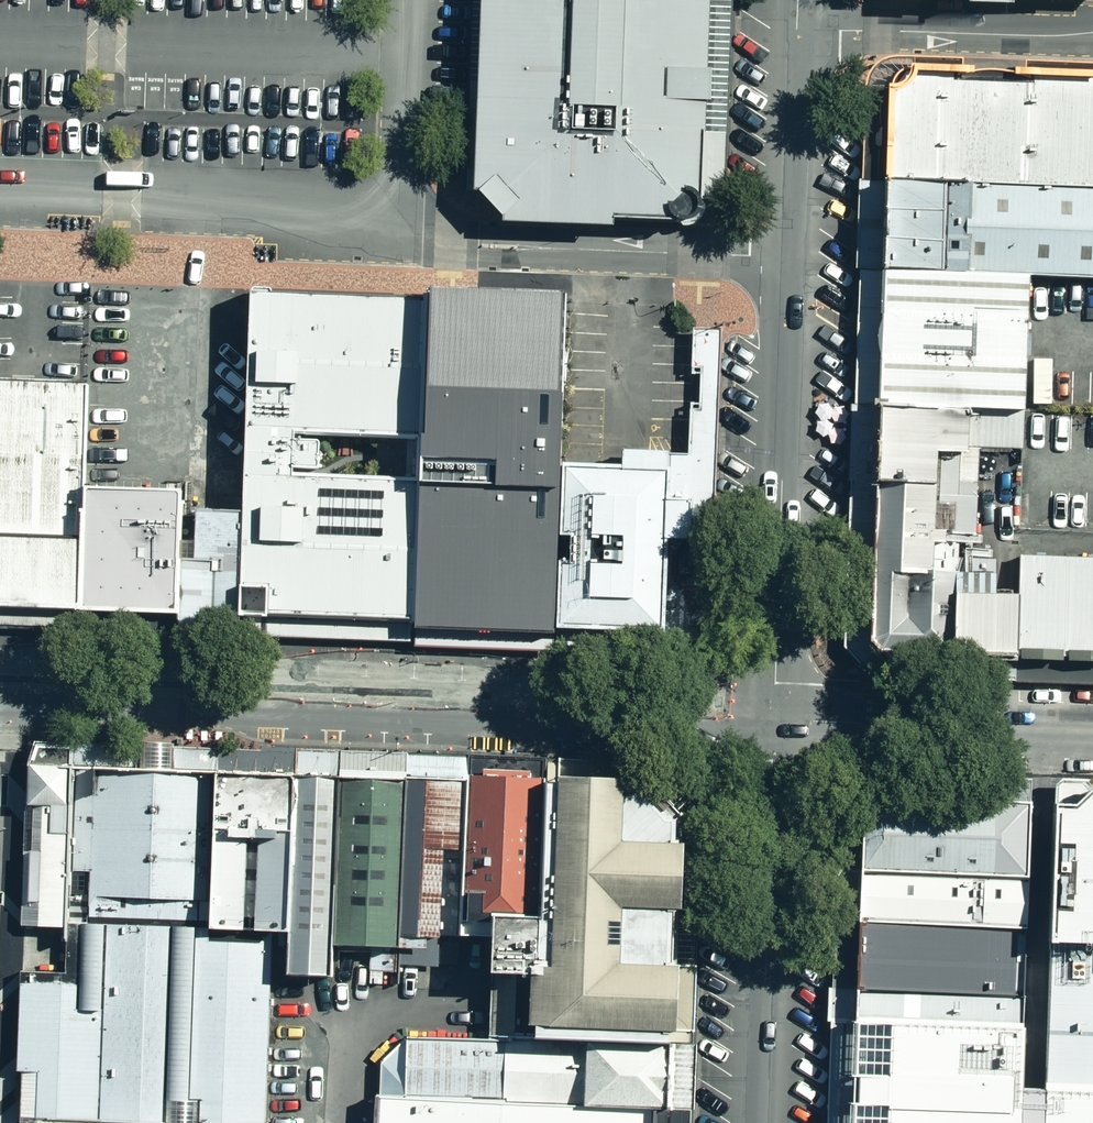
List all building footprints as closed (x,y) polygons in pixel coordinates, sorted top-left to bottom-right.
[(479,191),(488,201),(697,208),(697,199),(707,0),(487,0),(479,191)] [(697,199),(722,200),(730,0),(707,0),(697,199)] [(1092,81),(1092,63),(1025,60),(1025,67),(1014,67),(1014,73),(1007,70),(994,69),(982,69),(972,70),(973,65),(962,65),(962,58),(895,55),(889,56),(882,59),(878,62),(871,68),(867,75),(865,81),(865,90),(861,178),(885,179),(888,90),(906,74),(1092,81)] [(906,74),(888,90),(885,179),(1092,186),(1092,81),(906,74)] [(881,268),(885,179),(861,178),(858,267),(881,268)] [(1029,274),(1092,277),(1092,186),(885,179),(881,268),(1029,274)] [(853,404),(877,405),(881,268),(858,267),(853,404)] [(1029,274),(881,268),(877,405),(968,409),(1024,411),(1029,274)] [(417,476),(423,312),(423,295),(246,290),(237,510),(233,618),(411,625),(417,476)] [(476,297),(423,295),(423,312),(417,476),(411,625),(552,630),(557,481),(558,466),(562,332),(563,304),(563,300),(476,297)] [(709,330),(692,330),(687,456),(681,635),(552,630),(551,648),(676,653),(687,649),(702,631),(710,613),(720,331),(709,330)] [(83,479),(87,380),(0,377),(0,608),(78,611),(83,479)] [(874,481),(877,405),(853,404),(844,647),(873,677),(1014,682),(1015,658),(955,656),(911,655),(880,654),(868,639),(870,594),(874,481)] [(935,448),(966,449),(968,409),(877,405),(874,481),(934,483),(935,448)] [(966,449),(979,449),(1022,451),(1024,411),(968,409),(966,449)] [(931,571),(995,573),(995,559),(975,558),(979,449),(966,449),(935,448),(934,483),(931,571)] [(619,468),(558,466),(557,481),(552,630),(681,635),(687,456),(669,455),(619,454),(619,468)] [(83,479),(78,611),(176,615),(179,540),(180,507),(181,483),(83,479)] [(911,655),(955,656),(957,593),(994,594),(995,573),(931,571),(934,483),(874,481),(870,594),(868,639),(880,654),(911,655)] [(233,618),(237,510),(194,508),(192,540),(179,540),(176,615),(176,624),(232,626),(233,618)] [(1015,658),(1092,661),(1092,558),(1018,555),(1017,594),(1015,658)] [(955,656),(1015,658),(1017,594),(994,594),(957,593),(955,656)] [(0,608),(0,626),(78,629),(78,611),(0,608)] [(176,615),(78,611),(78,629),(175,632),(176,624),(176,615)] [(411,643),(411,625),(233,618),(232,626),(232,636),(411,643)] [(551,648),(552,630),(411,625),(411,643),(551,648)] [(1015,658),(1014,682),(1092,685),(1092,661),(1015,658)] [(71,766),(72,743),(34,742),(26,765),(71,766)] [(171,771),(172,747),(172,743),(138,742),(138,746),(138,770),(158,770),(171,771)] [(71,766),(138,770),(138,746),(72,743),(71,766)] [(215,773),(215,749),(172,747),(171,771),(215,773)] [(293,776),(294,751),(260,749),(260,751),(215,749),(215,773),(293,776)] [(294,751),(293,776),(338,777),(339,753),(294,751)] [(405,775),(405,755),(339,753),(338,777),(405,780),(405,775)] [(467,778),(467,776),(468,758),(405,755),(405,775),(467,778)] [(468,758),(467,776),(548,779),(549,761),(468,758)] [(653,765),(549,761),(548,779),(648,783),(653,765)] [(71,766),(26,765),(21,926),(66,927),(66,926),(71,766)] [(648,783),(682,815),(699,807),(653,765),(648,783)] [(71,766),(66,926),(152,929),(209,931),(215,773),(171,771),(158,770),(138,770),(71,766)] [(286,933),(293,776),(215,773),(209,931),(271,933),(286,933)] [(467,778),(405,775),(405,780),(399,934),(439,935),(458,936),(467,778)] [(860,871),(863,800),(864,776),(840,775),(832,989),(856,990),(859,921),(860,871)] [(332,946),(338,777),(293,776),(286,933),(284,976),(330,977),(332,946)] [(548,779),(467,776),(467,778),(458,936),(489,937),(490,909),(542,911),(548,779)] [(863,800),(1029,804),(1030,780),(864,776),(863,800)] [(399,934),(405,780),(338,777),(332,946),(398,948),(399,934)] [(539,975),(538,1036),(675,1040),(682,815),(648,783),(548,779),(542,911),(539,975)] [(1054,805),(1092,806),(1092,780),(1061,779),(1054,786),(1054,805)] [(1029,804),(863,800),(860,871),(1028,878),(1029,804)] [(1054,805),(1044,1090),(1020,1090),(1019,1122),(1092,1122),(1092,806),(1054,805)] [(675,1040),(691,1041),(699,807),(682,815),(675,1040)] [(1028,878),(860,871),(859,921),(1025,926),(1028,878)] [(489,944),(488,973),(539,975),(542,911),(490,909),(489,937),(489,944)] [(1025,926),(859,921),(856,990),(1023,997),(1025,926)] [(271,933),(209,931),(152,929),(66,926),(66,927),(64,973),(19,972),(15,1072),(20,1072),(36,1073),(35,1120),(114,1122),(264,1122),(271,933)] [(439,935),(399,934),(398,948),(398,965),(437,967),(439,935)] [(856,990),(832,989),(827,1122),(851,1122),(856,990)] [(856,990),(851,1122),(1019,1122),(1020,1090),(1023,997),(856,990)] [(654,1110),(672,1111),(675,1040),(538,1036),(486,1035),(486,1043),(405,1040),(380,1064),(379,1102),(654,1110)] [(691,1041),(675,1040),(672,1111),(689,1112),(691,1041)] [(36,1073),(20,1072),(19,1120),(35,1120),(36,1073)] [(654,1110),(379,1102),(375,1102),(374,1113),(374,1122),(653,1122),(654,1110)] [(672,1111),(654,1110),(653,1122),(689,1122),(689,1112),(672,1111)]
